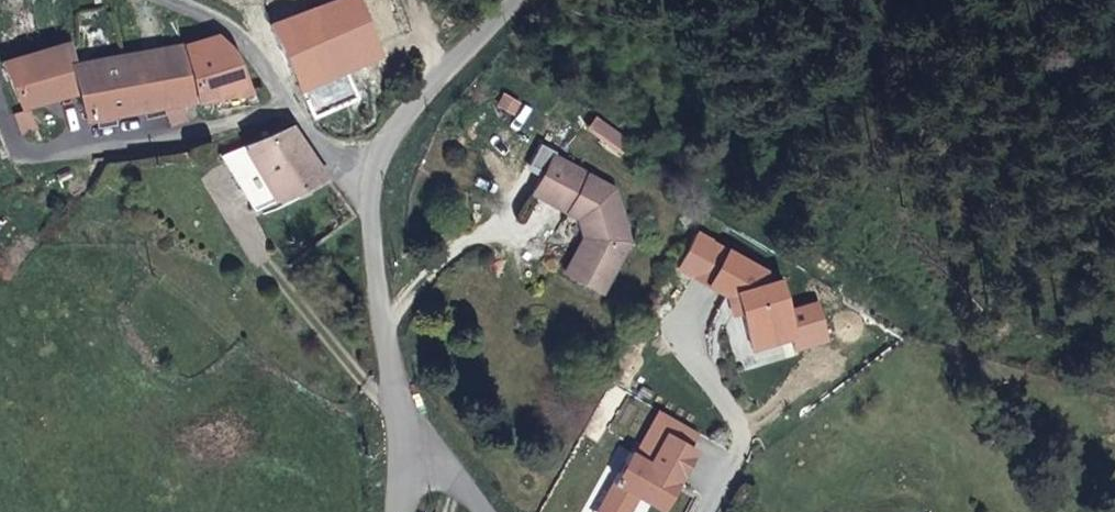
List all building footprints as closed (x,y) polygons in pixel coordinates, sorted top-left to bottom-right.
[(311,116),(364,98),(351,60),(378,50),(360,0),(333,0),(278,19),(311,116)] [(185,105),(249,91),(238,52),(217,33),(187,41),(71,65),(66,42),(8,59),(23,109),(29,107),(78,95),(85,121),(168,107),(171,120),(188,118),(185,105)] [(29,107),(23,109),(14,113),(22,134),(38,129),(29,107)] [(624,150),(630,139),(597,119),(590,130),(624,150)] [(272,205),(322,177),(292,125),(242,153),(272,205)] [(585,231),(564,269),(598,288),(627,239),(612,185),(591,173),(593,169),(581,162),(578,168),(552,154),(534,188),(562,206),(580,211),(585,231)] [(699,277),(731,299),(739,295),(745,314),(751,349),(793,339),(780,282),(771,284),(770,274),(718,244),(699,277)] [(739,295),(731,299),(735,316),(745,314),(739,295)] [(599,502),(616,511),(626,511),(637,494),(647,500),(652,503),(662,486),(672,492),(696,452),(666,434),(649,461),(630,450),(599,502)] [(662,509),(672,492),(662,486),(652,503),(662,509)] [(599,502),(592,511),(616,511),(599,502)]
